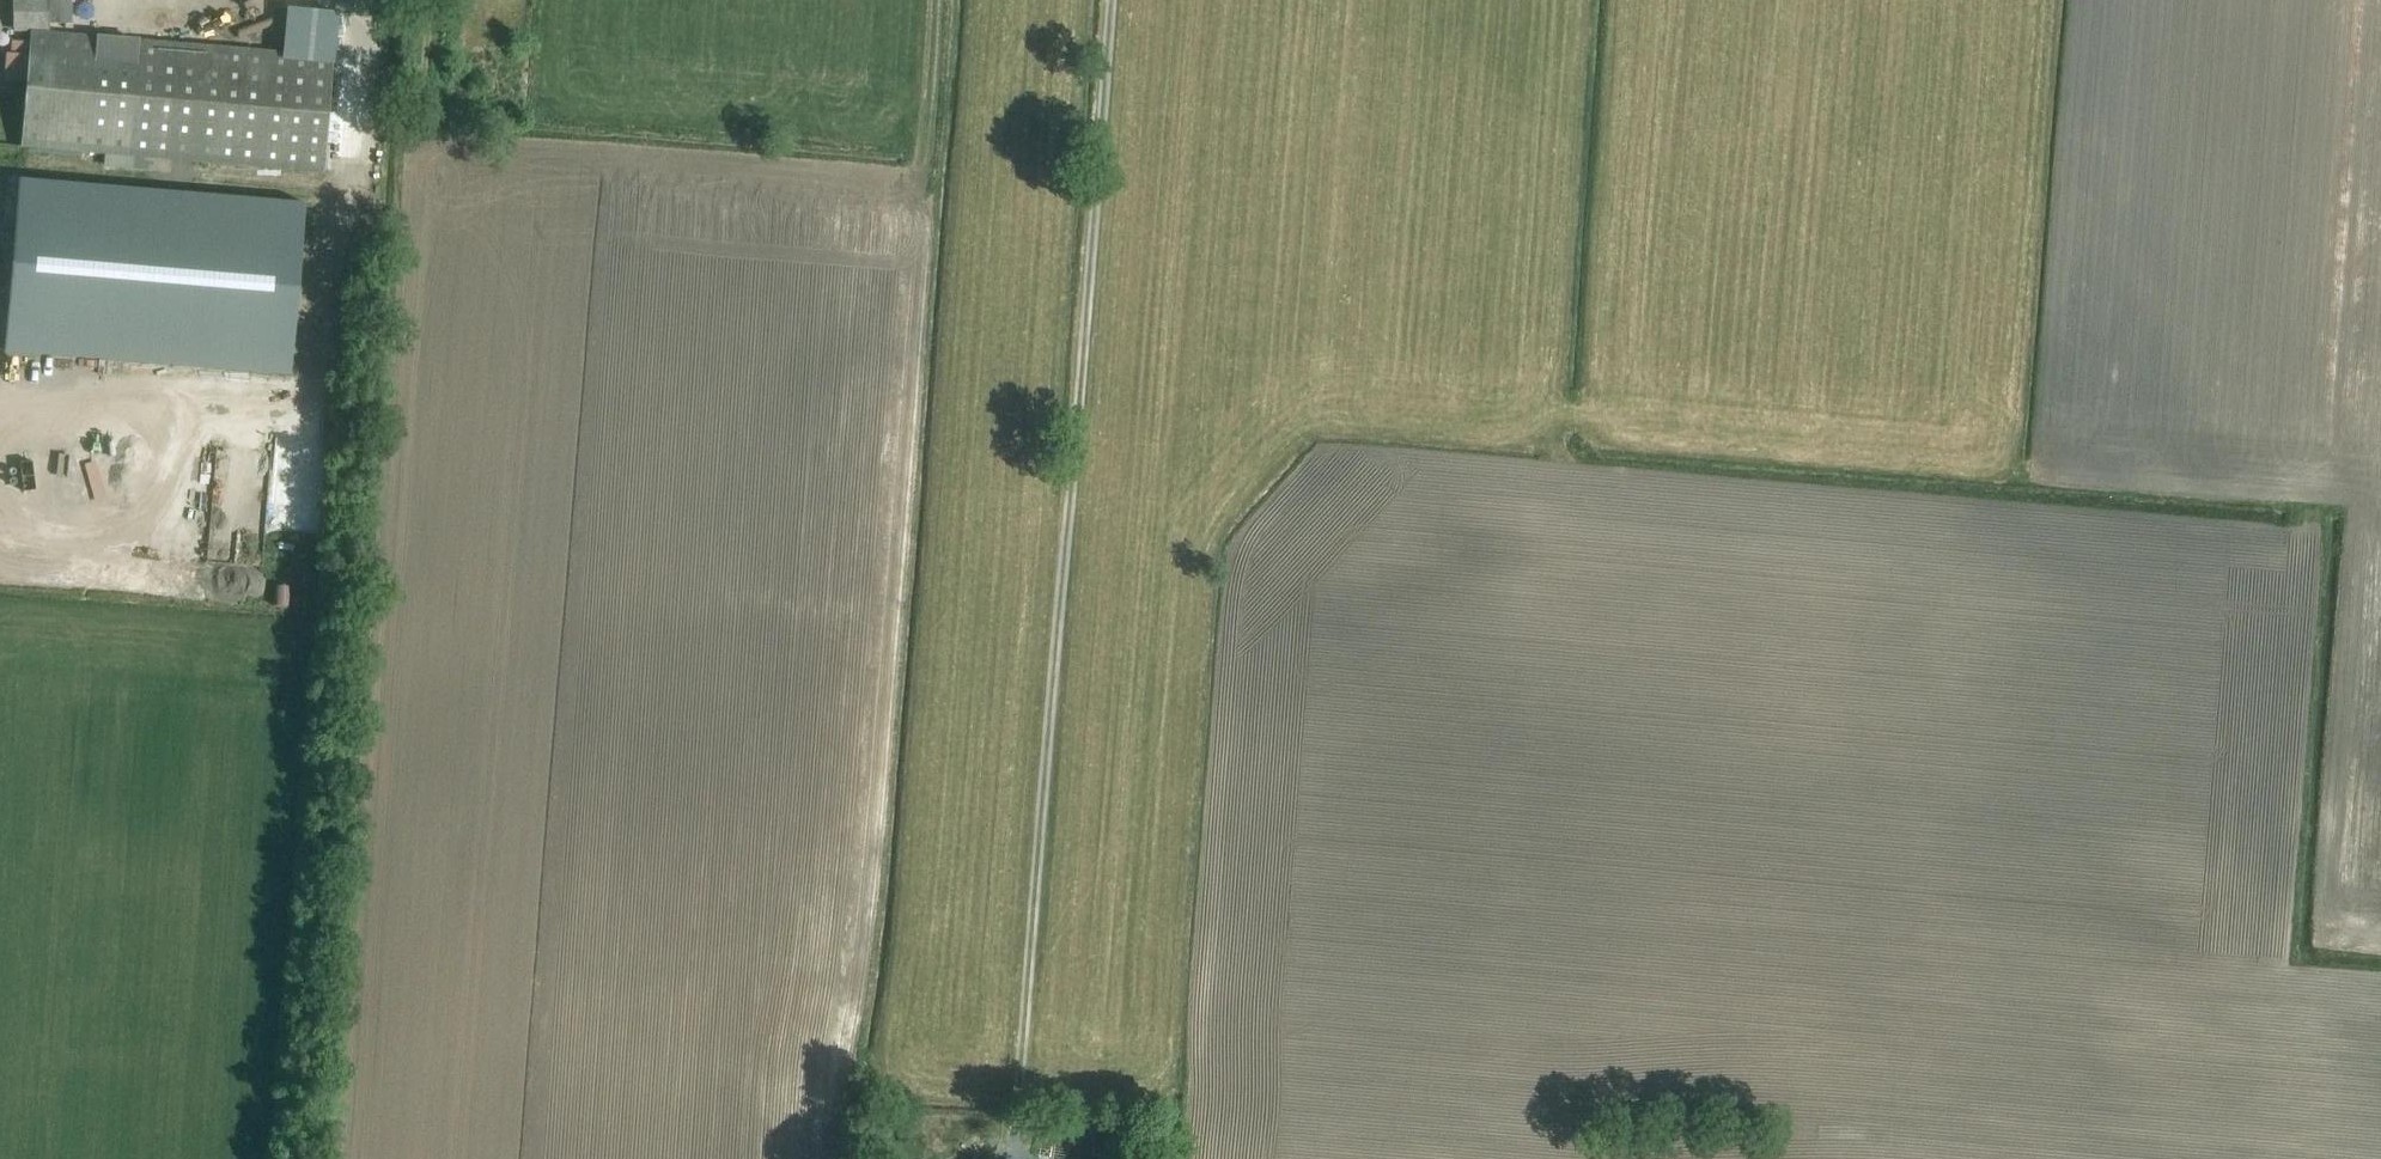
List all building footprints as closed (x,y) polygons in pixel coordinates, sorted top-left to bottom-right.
[(11,33),(46,33),(46,25),(46,0),(11,0),(11,33)] [(46,25),(71,24),(70,0),(46,0),(46,25)] [(324,173),(333,58),(31,34),(22,149),(324,173)]
